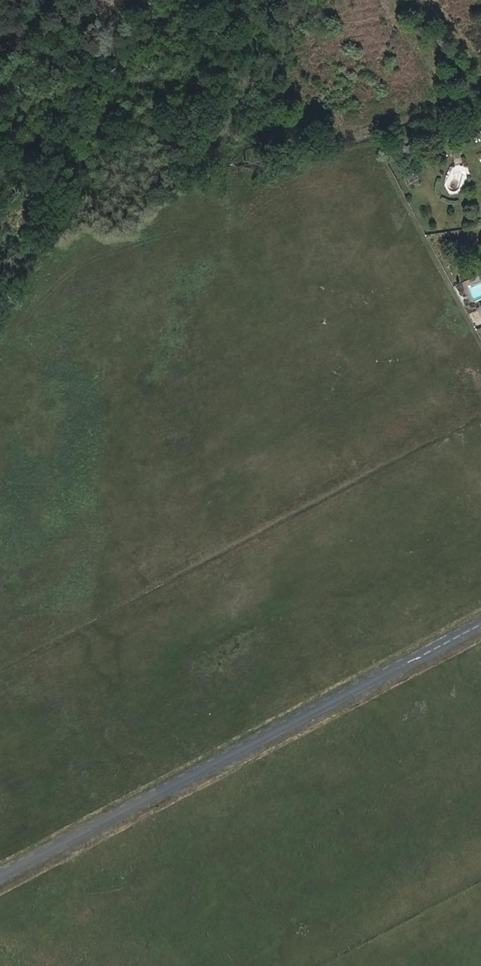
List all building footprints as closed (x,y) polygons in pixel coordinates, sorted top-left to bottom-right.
[(466,280),(475,299),(480,296),(480,274),(466,280)]
